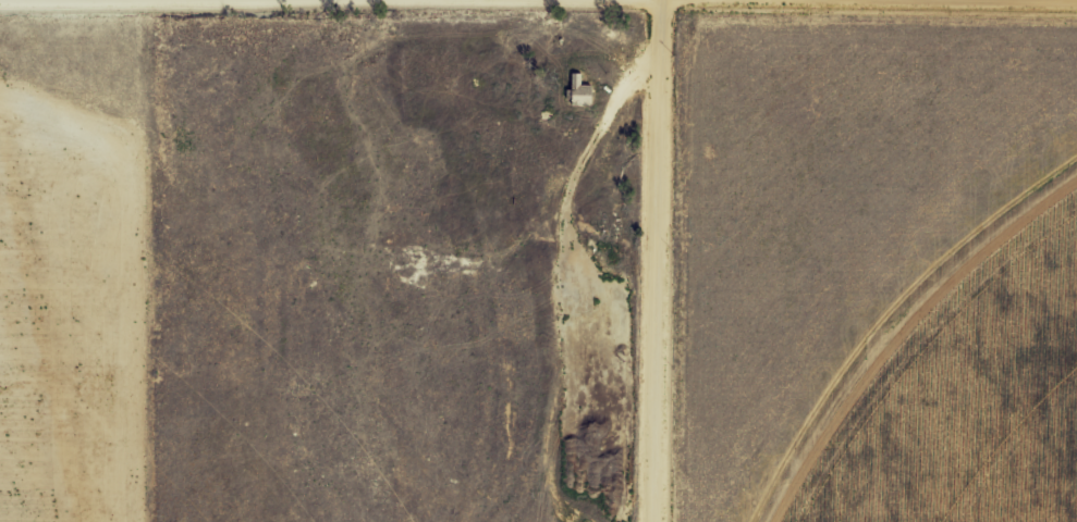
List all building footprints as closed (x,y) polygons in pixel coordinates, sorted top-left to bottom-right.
[(581,74),(572,74),(572,106),(594,106),(594,86),(581,86),(581,74)]
